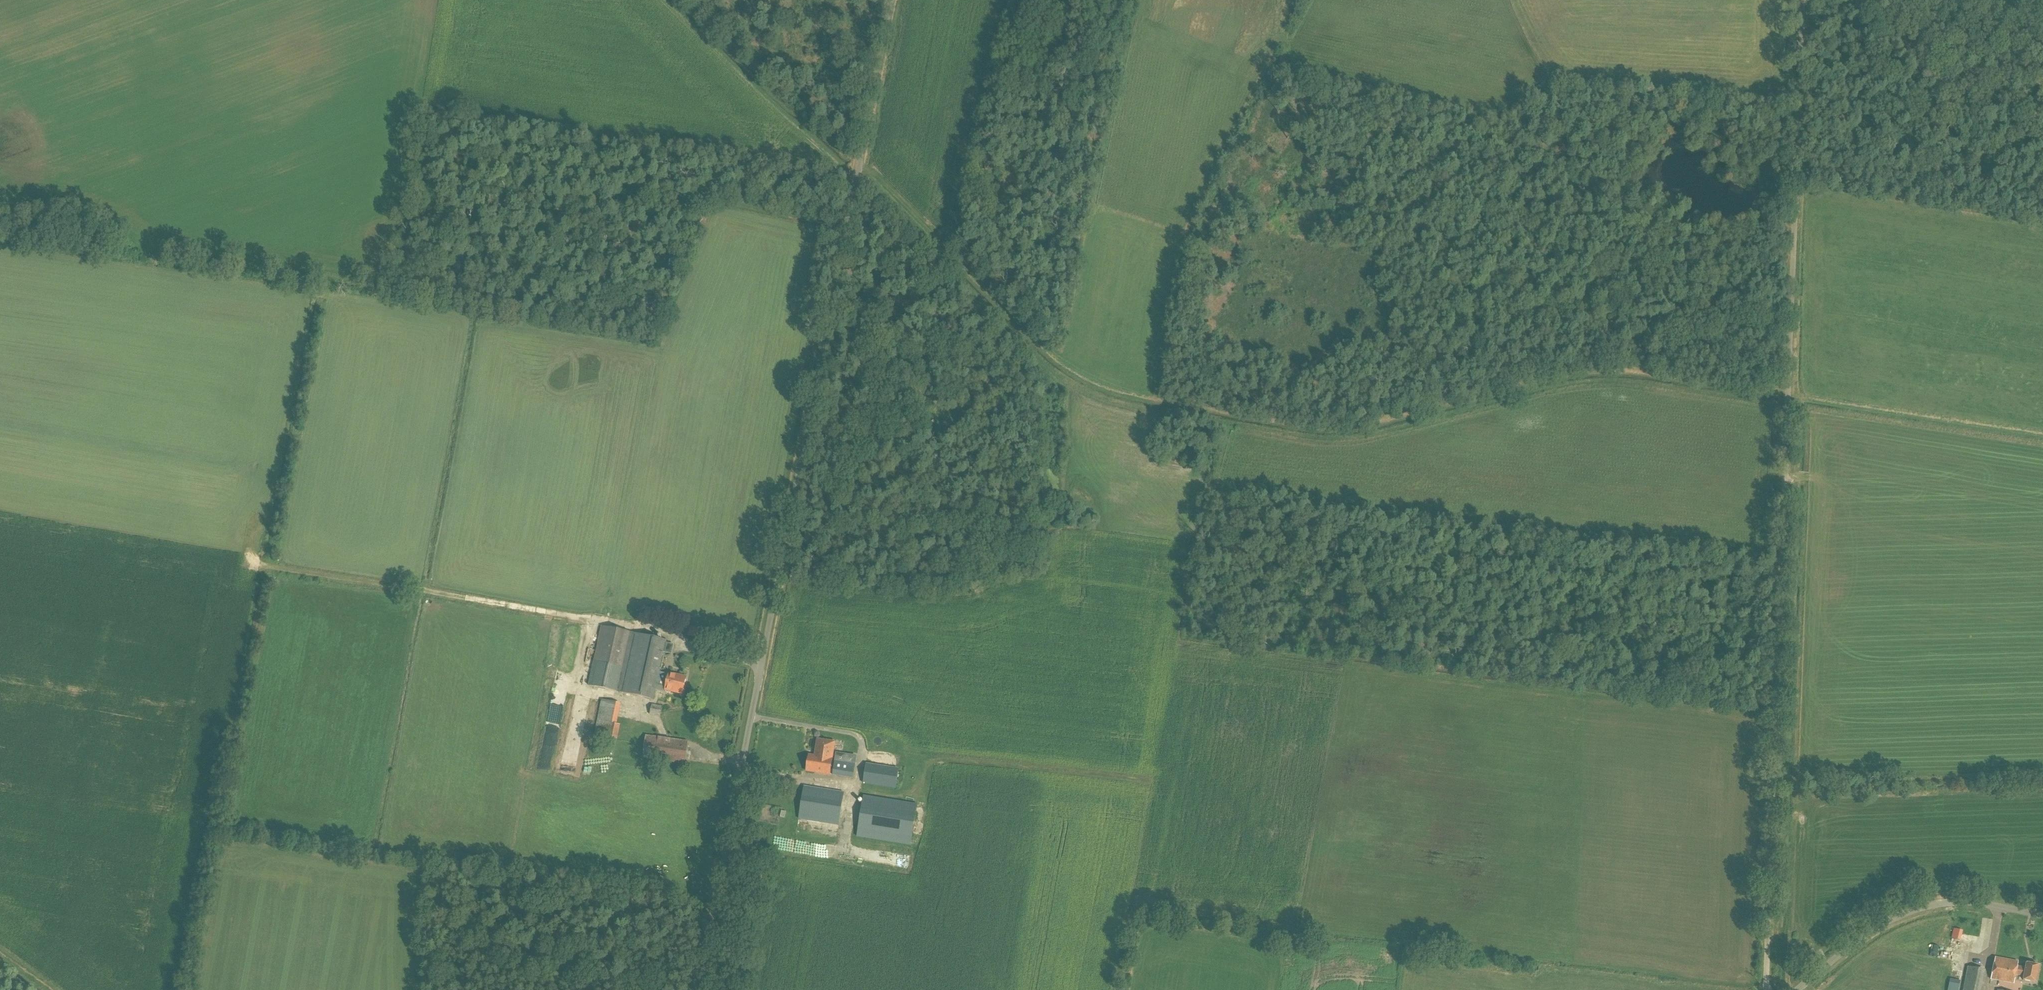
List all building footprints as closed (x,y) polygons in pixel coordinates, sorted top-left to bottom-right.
[(624,669),(632,632),(601,626),(588,685),(617,692),(622,668),(624,669)] [(702,639),(704,629),(687,626),(685,636),(702,639)] [(668,674),(660,672),(667,640),(632,633),(619,692),(654,700),(656,690),(666,692),(666,690),(682,694),(687,677),(668,673),(668,674)] [(601,699),(594,735),(618,740),(621,725),(617,724),(621,703),(601,699)] [(660,717),(662,706),(652,704),(649,715),(660,717)] [(685,764),(688,741),(646,735),(644,749),(650,750),(649,759),(685,764)] [(830,775),(835,741),(817,738),(814,756),(808,755),(806,771),(830,775)] [(853,779),(856,756),(842,754),(836,753),(832,775),(853,779)] [(896,789),(899,769),(866,764),(865,764),(863,783),(896,789)] [(839,826),(844,792),(803,786),(798,819),(839,826)] [(911,846),(917,804),(863,795),(856,837),(911,846)] [(1960,941),(1963,931),(1954,928),(1951,938),(1960,941)] [(2025,968),(2017,966),(2018,961),(1995,957),(1990,979),(2014,984),(2015,976),(2023,977),(2023,980),(2036,982),(2039,966),(2026,963),(2025,968)] [(1985,970),(1967,966),(1962,989),(1981,989),(1985,970)]
